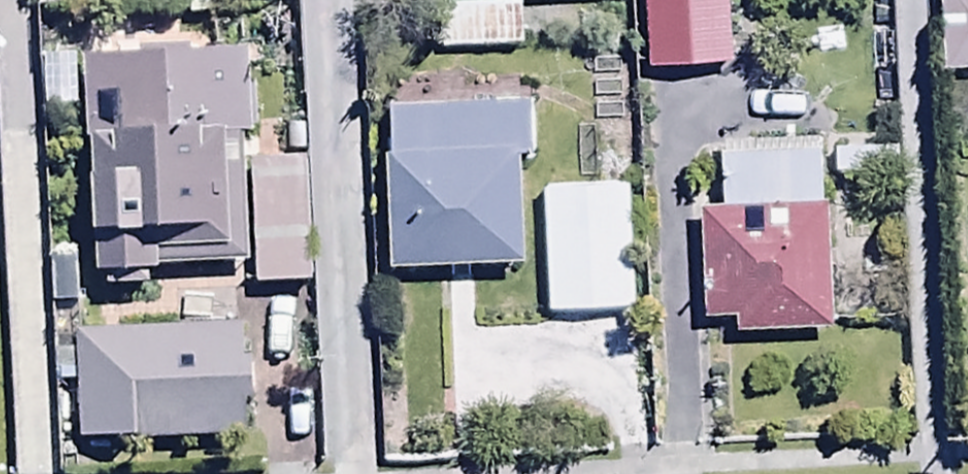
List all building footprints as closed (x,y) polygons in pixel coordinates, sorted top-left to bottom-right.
[(440,49),(521,48),(521,0),(438,0),(440,49)] [(645,22),(736,20),(736,0),(644,0),(645,22)] [(941,68),(967,67),(967,0),(938,0),(941,68)] [(252,255),(249,160),(238,160),(237,134),(256,133),(254,48),(81,52),(83,136),(90,136),(93,267),(101,267),(102,285),(150,284),(149,268),(229,266),(229,256),(252,255)] [(384,263),(441,263),(441,286),(468,285),(468,260),(522,259),(520,152),(531,152),(529,96),(385,100),(384,263)] [(817,143),(719,148),(721,200),(696,202),(701,315),(731,314),(732,329),(825,325),(817,143)] [(249,160),(252,255),(253,282),(308,281),(305,158),(249,160)] [(248,325),(75,328),(76,438),(250,436),(248,325)]
